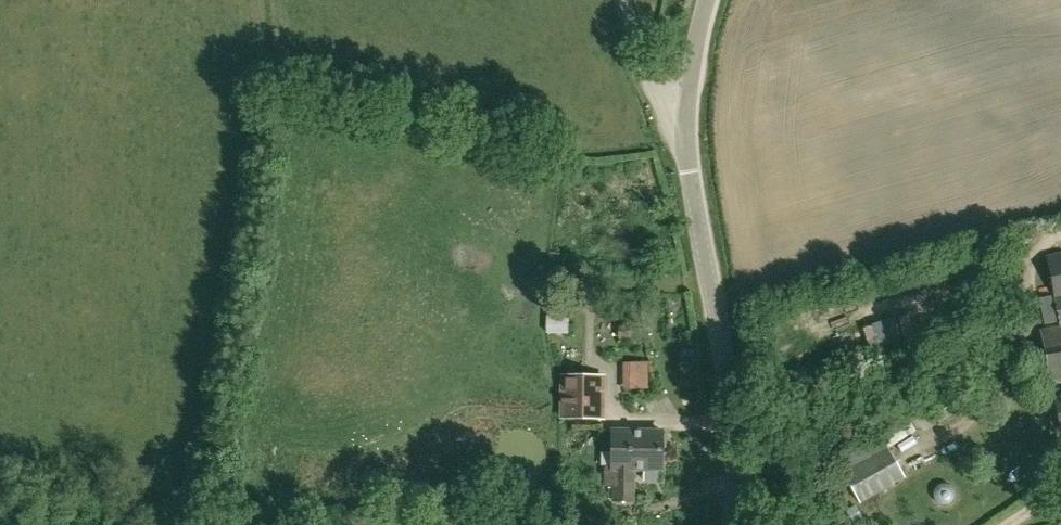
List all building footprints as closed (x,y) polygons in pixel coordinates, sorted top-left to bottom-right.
[(1048,259),(1060,323),(1060,256),(1048,259)] [(547,333),(567,333),(568,294),(548,294),(547,333)] [(860,324),(865,348),(900,342),(896,317),(860,324)] [(1041,331),(1051,379),(1060,377),(1060,327),(1041,331)] [(648,363),(622,364),(622,394),(649,393),(648,363)] [(560,375),(560,417),(604,419),(605,376),(560,375)] [(607,485),(615,485),(615,500),(631,501),(631,468),(661,469),(661,450),(665,448),(665,434),(661,432),(612,431),(612,467),(607,467),(607,485)] [(842,473),(859,504),(905,478),(888,447),(842,473)]
